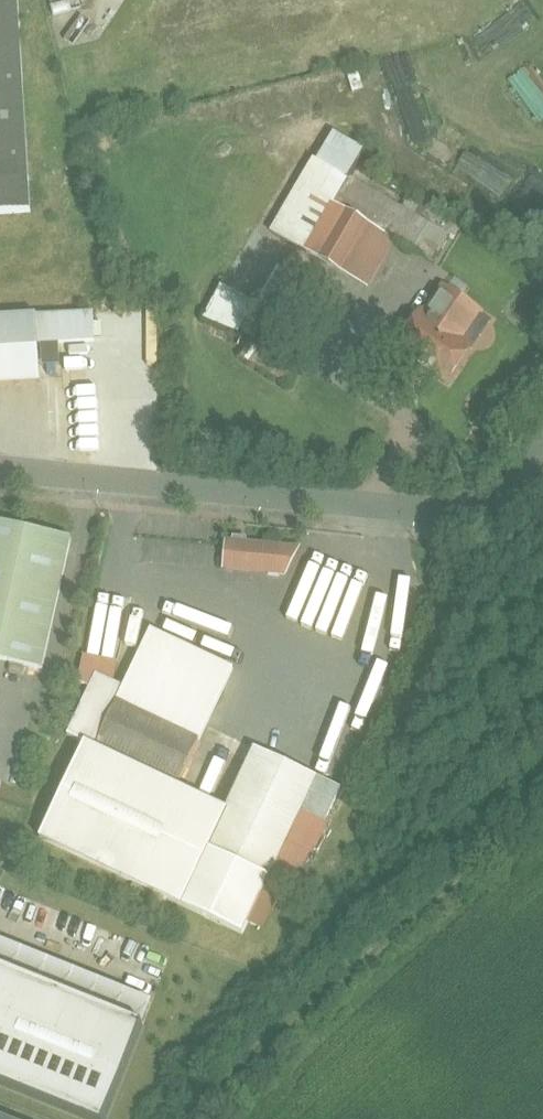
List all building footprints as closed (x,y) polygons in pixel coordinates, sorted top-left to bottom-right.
[(32,211),(20,0),(0,0),(0,213),(32,211)] [(350,178),(307,251),(368,287),(396,239),(411,213),(350,177),(350,178)] [(269,227),(284,201),(275,196),(260,222),(269,227)] [(411,213),(396,239),(413,249),(429,223),(411,213)] [(256,304),(219,286),(203,318),(249,341),(240,359),(254,365),(297,277),(275,266),(256,304)] [(446,288),(427,317),(423,314),(401,346),(419,358),(421,355),(434,364),(432,367),(450,379),(471,347),(462,340),(481,312),(446,288)] [(0,318),(0,386),(43,383),(39,316),(0,318)] [(0,523),(0,660),(44,669),(73,539),(0,523)] [(300,548),(229,542),(227,568),(287,573),(300,548)] [(201,740),(120,702),(100,743),(181,782),(201,740)] [(229,809),(87,742),(42,838),(244,934),(265,890),(270,879),(209,851),(229,809)] [(229,809),(209,851),(270,879),(265,890),(280,897),(309,858),(343,789),(342,789),(342,790),(257,749),(229,809)] [(144,1026),(153,1002),(0,941),(0,968),(144,1026)] [(88,1118),(106,1118),(144,1026),(0,968),(0,1084),(88,1118)]
